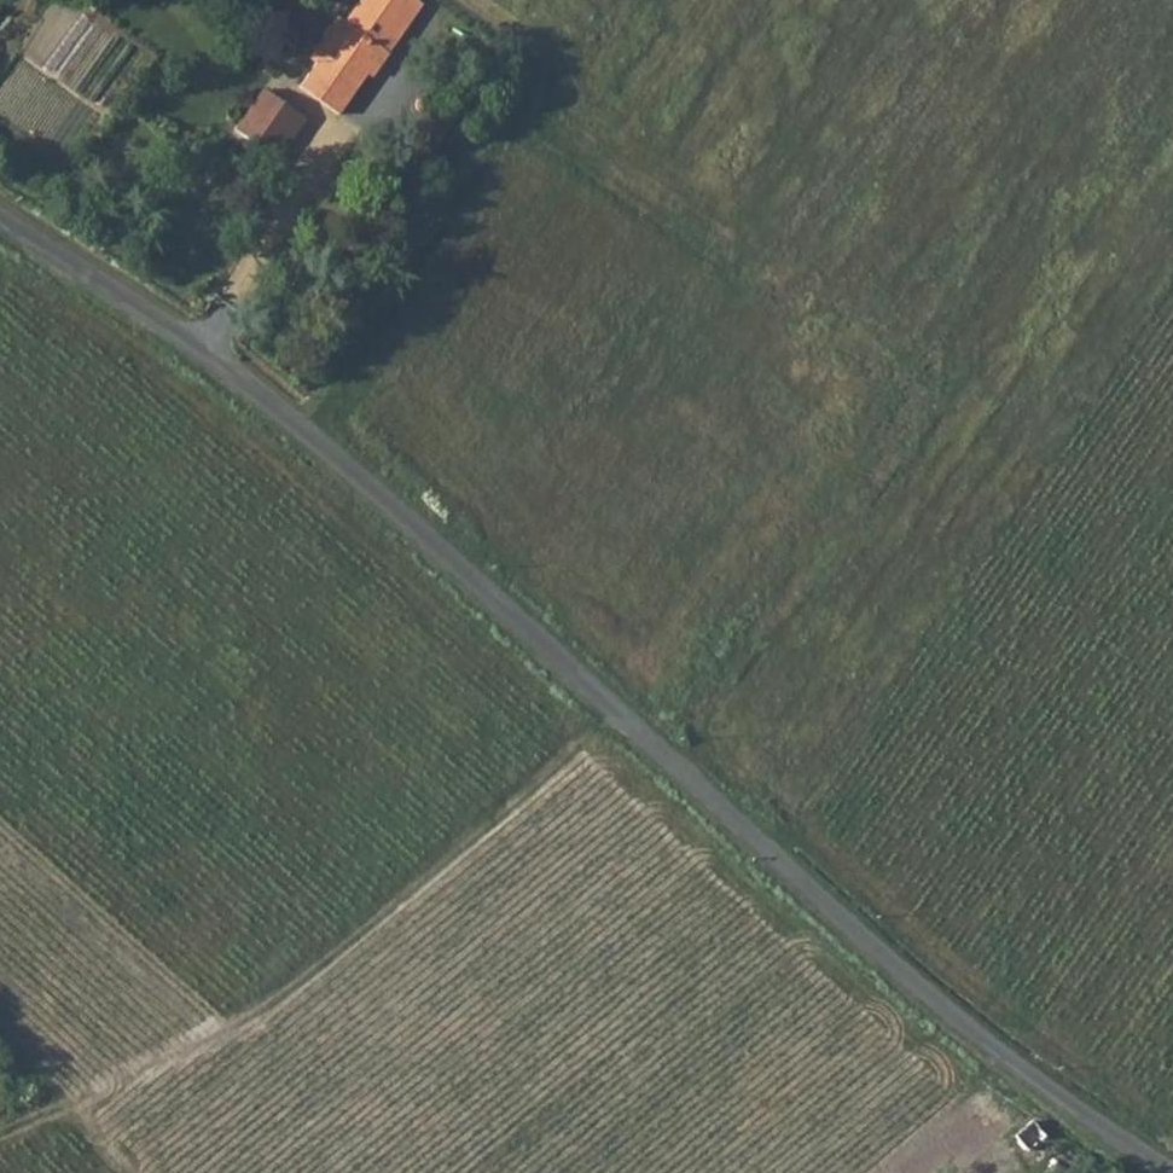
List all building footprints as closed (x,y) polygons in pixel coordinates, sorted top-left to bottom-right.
[(343,25),(318,62),(354,88),(368,69),(382,47),(388,52),(408,22),(397,14),(407,0),(360,0),(343,25)] [(408,22),(420,4),(414,0),(407,0),(397,14),(408,22)] [(335,20),(310,56),(318,62),(343,25),(335,20)] [(368,69),(374,73),(388,52),(382,47),(368,69)] [(303,85),(338,112),(354,88),(318,62),(303,85)] [(262,85),(235,123),(274,152),(301,113),(262,85)] [(1033,1121),(1014,1136),(1027,1152),(1045,1135),(1033,1121)]
